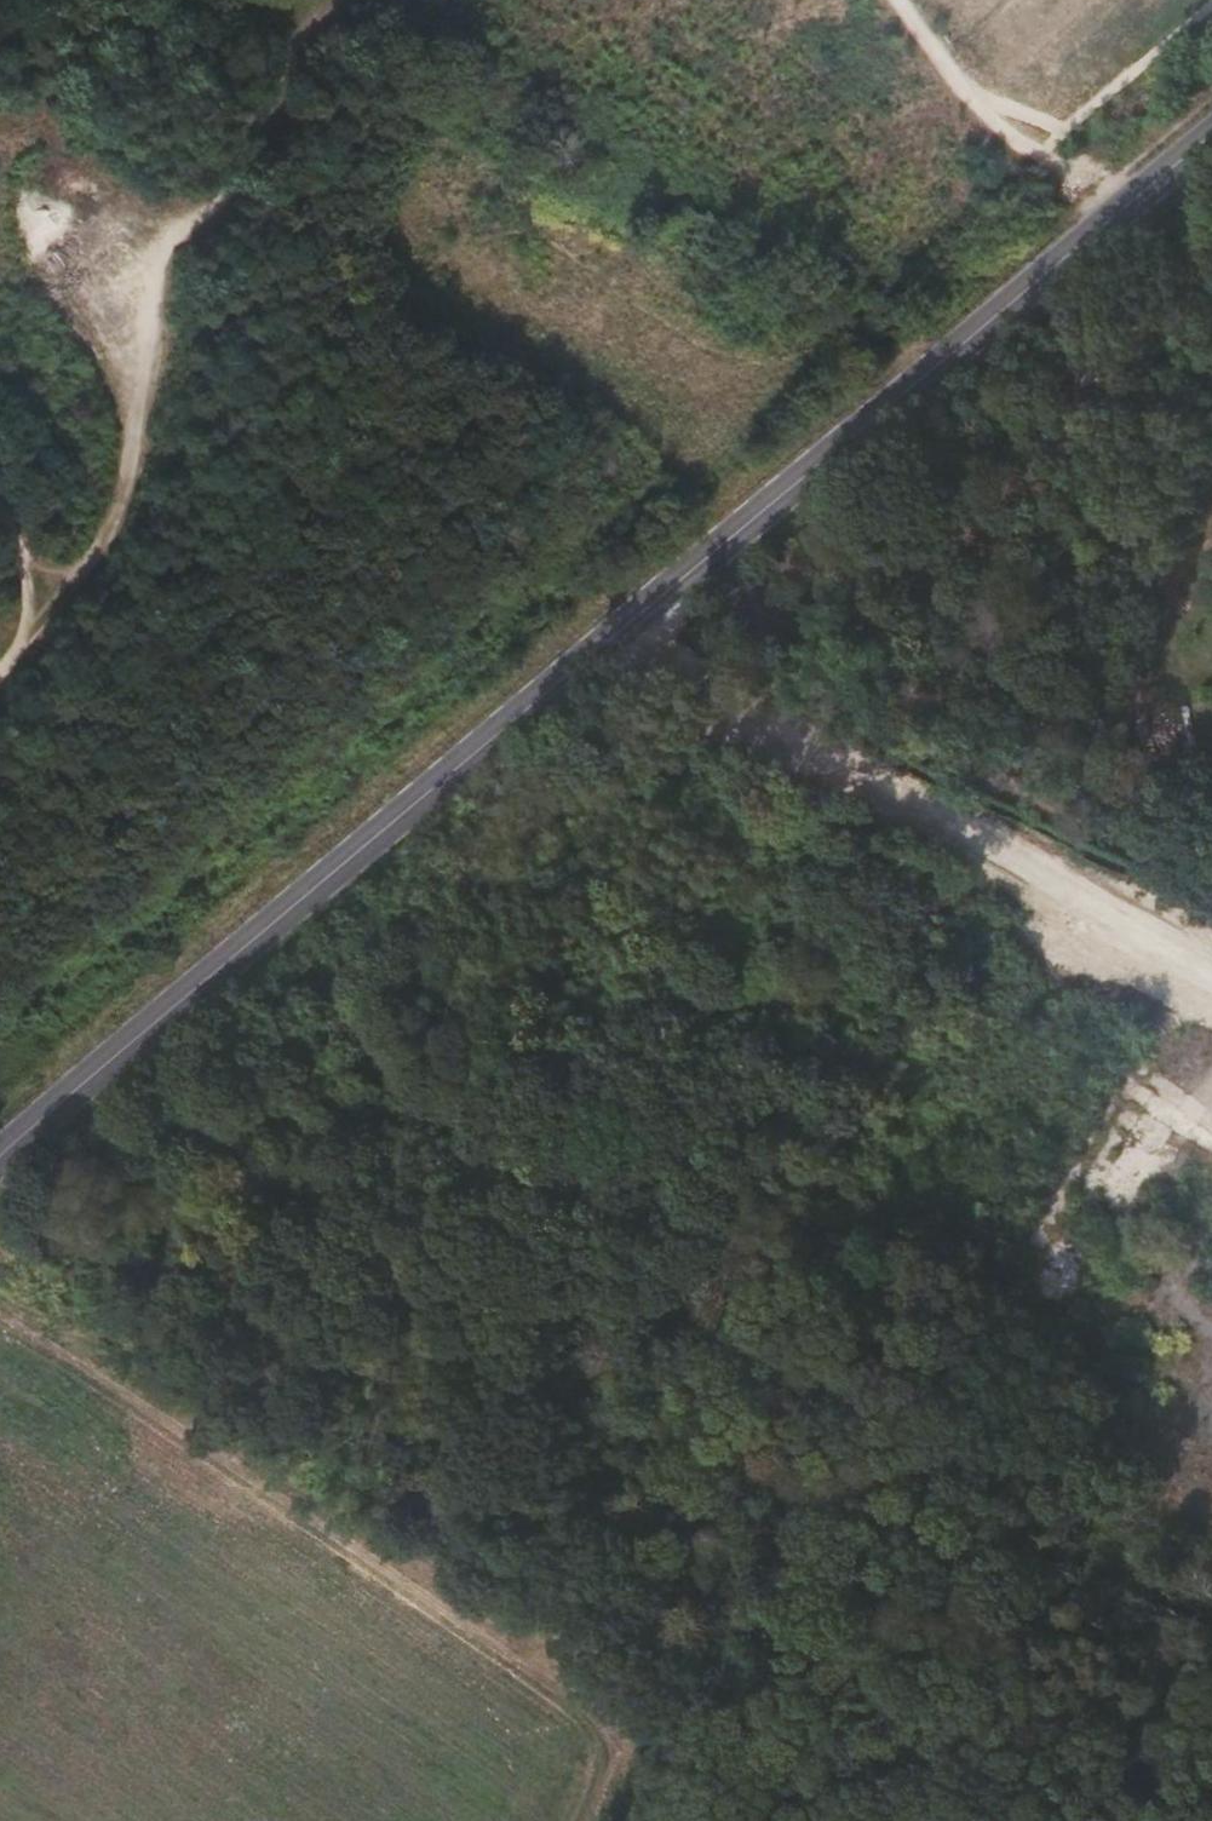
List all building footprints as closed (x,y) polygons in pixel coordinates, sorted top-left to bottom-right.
[(1062,1232),(1021,1310),(1065,1332),(1105,1255),(1062,1232)]
